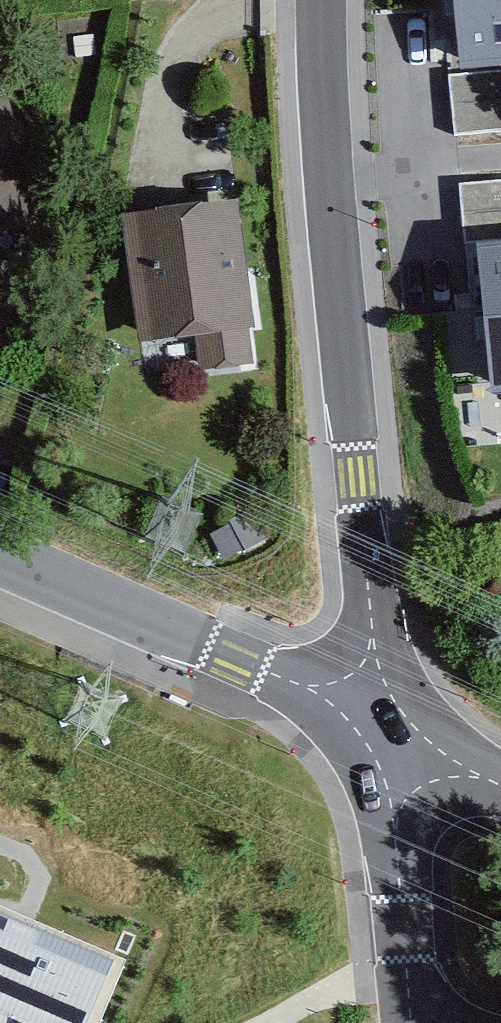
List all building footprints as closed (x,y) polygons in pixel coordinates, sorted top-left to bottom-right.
[(463,71),(500,67),(500,0),(455,0),(463,71)] [(456,135),(500,130),(500,71),(449,77),(456,135)] [(0,76),(0,232),(52,217),(13,72),(0,76)] [(465,242),(500,239),(500,180),(460,184),(465,242)] [(240,196),(125,210),(142,346),(192,340),(196,376),(261,368),(240,196)] [(478,246),(492,397),(500,396),(500,244),(478,246)] [(0,917),(0,1022),(90,1022),(115,966),(0,917)]
